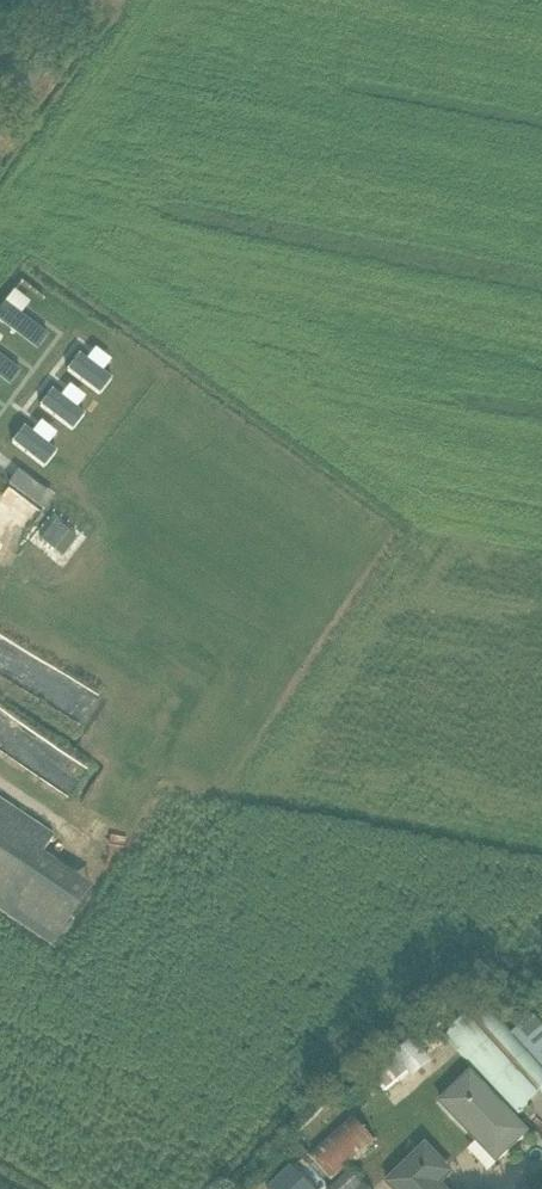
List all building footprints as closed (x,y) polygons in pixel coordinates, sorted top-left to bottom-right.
[(0,310),(0,323),(36,351),(48,337),(5,303),(0,310)] [(9,387),(20,372),(0,357),(0,380),(9,387)] [(111,380),(79,357),(68,373),(100,396),(111,380)] [(83,416),(51,393),(40,408),(72,431),(83,416)] [(55,453),(23,430),(12,446),(44,468),(55,453)] [(17,475),(8,488),(22,498),(43,514),(52,501),(17,475)] [(55,524),(41,542),(62,559),(76,540),(55,524)] [(51,947),(91,887),(42,854),(53,838),(0,802),(0,913),(51,947)] [(519,1117),(541,1095),(541,1069),(482,1004),(446,1038),(519,1117)] [(396,1057),(373,1076),(385,1091),(408,1072),(396,1057)] [(471,1072),(438,1104),(496,1166),(530,1134),(471,1072)] [(330,1180),(374,1140),(353,1118),(310,1157),(330,1180)] [(387,1184),(392,1188),(443,1188),(439,1185),(452,1173),(426,1146),(405,1167),(387,1184)] [(269,1188),(313,1188),(292,1167),(269,1188)] [(361,1186),(349,1173),(332,1188),(358,1188),(361,1186)]
